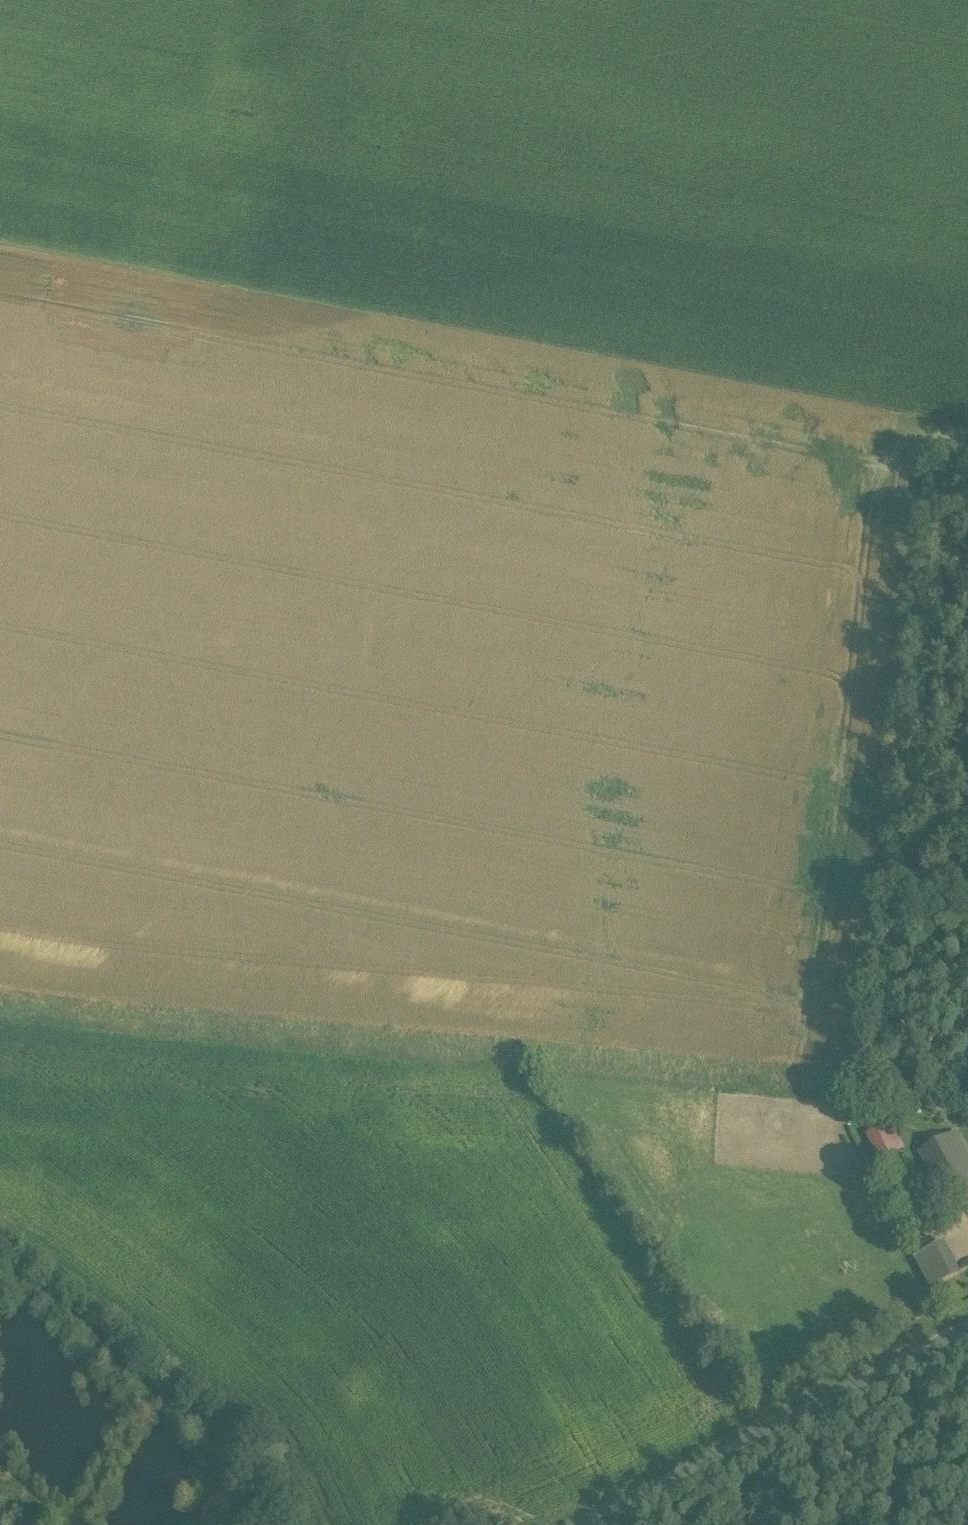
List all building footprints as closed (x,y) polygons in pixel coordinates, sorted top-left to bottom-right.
[(924,1158),(946,1199),(967,1187),(967,1148),(962,1137),(924,1158)] [(943,1243),(915,1259),(933,1290),(959,1274),(943,1243)]
